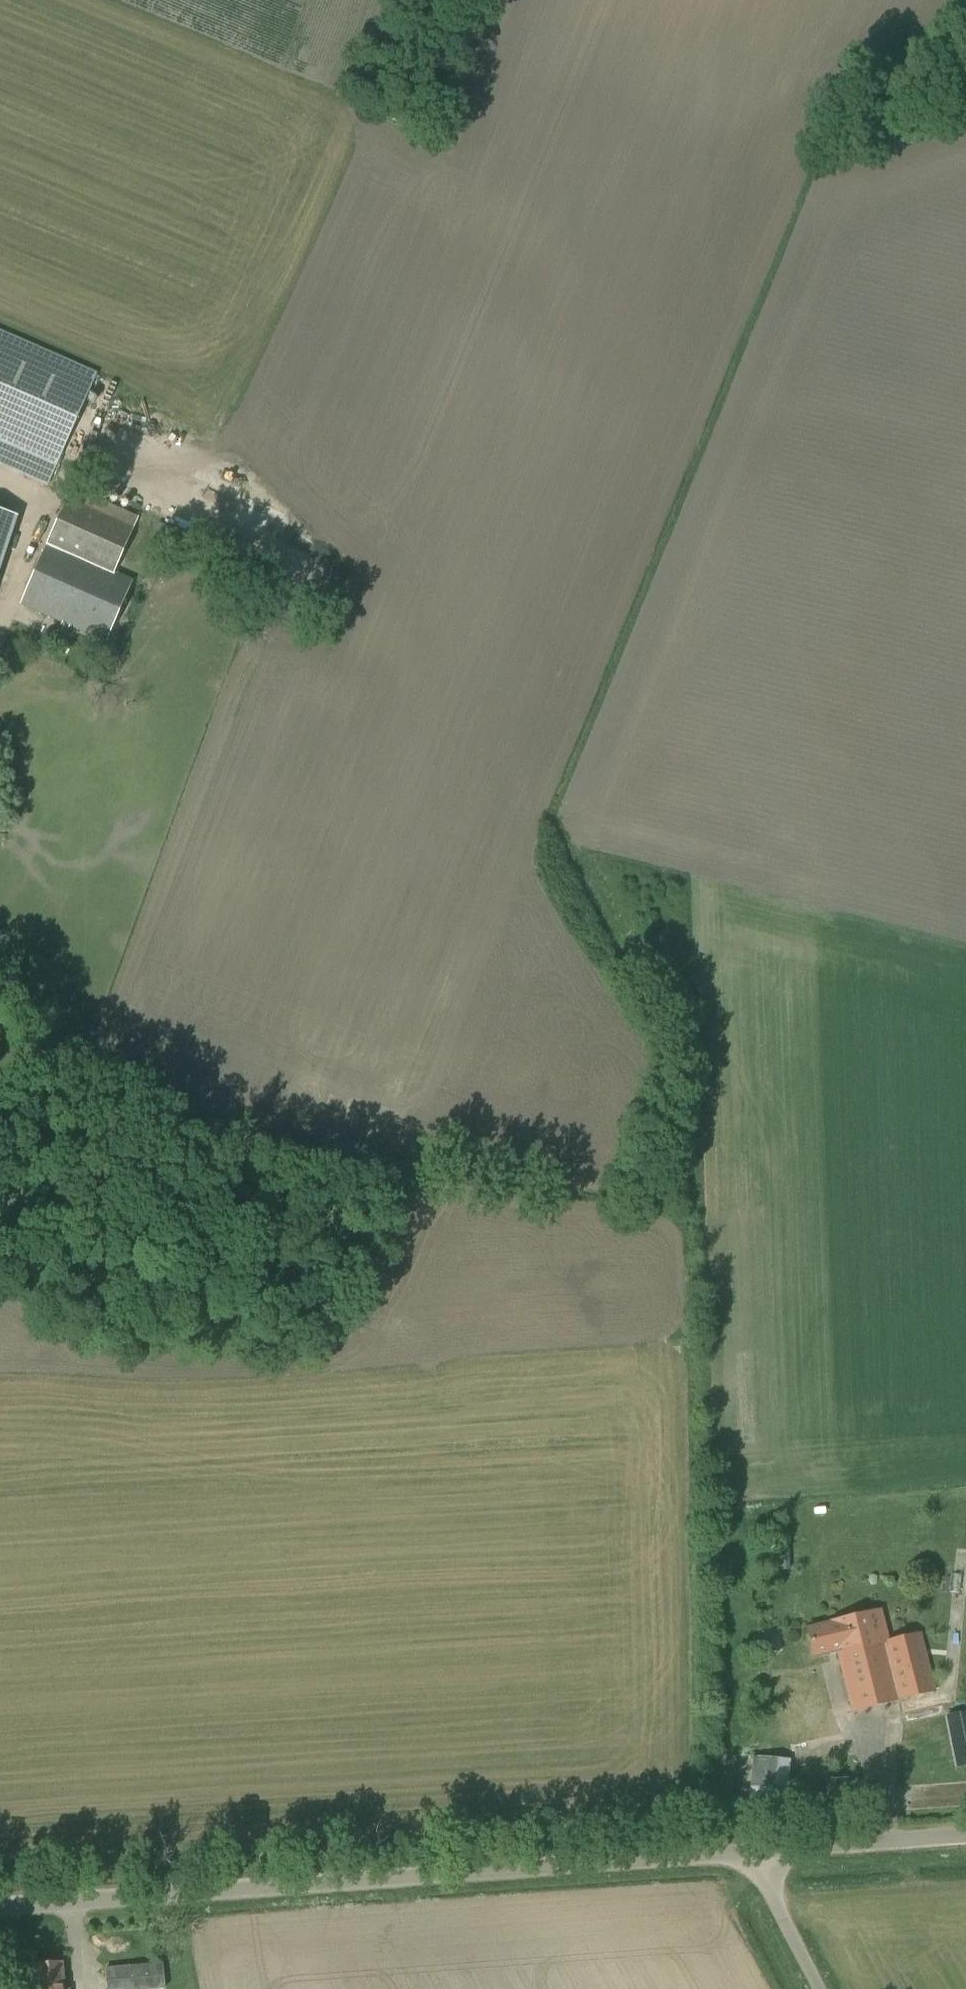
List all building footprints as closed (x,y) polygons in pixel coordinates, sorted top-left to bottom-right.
[(97,373),(0,330),(0,467),(47,488),(97,373)] [(105,641),(131,582),(113,574),(133,528),(67,499),(21,603),(105,641)] [(17,517),(0,512),(0,569),(17,517)] [(776,1570),(790,1570),(789,1548),(775,1549),(776,1570)] [(888,1641),(881,1609),(805,1628),(812,1657),(837,1651),(852,1712),(935,1692),(921,1634),(888,1641)] [(945,1715),(948,1732),(965,1728),(965,1711),(945,1715)] [(749,1757),(748,1806),(787,1806),(788,1757),(749,1757)] [(850,1799),(848,1777),(829,1778),(830,1800),(850,1799)] [(62,1963),(32,1965),(34,1988),(64,1988),(62,1963)]
